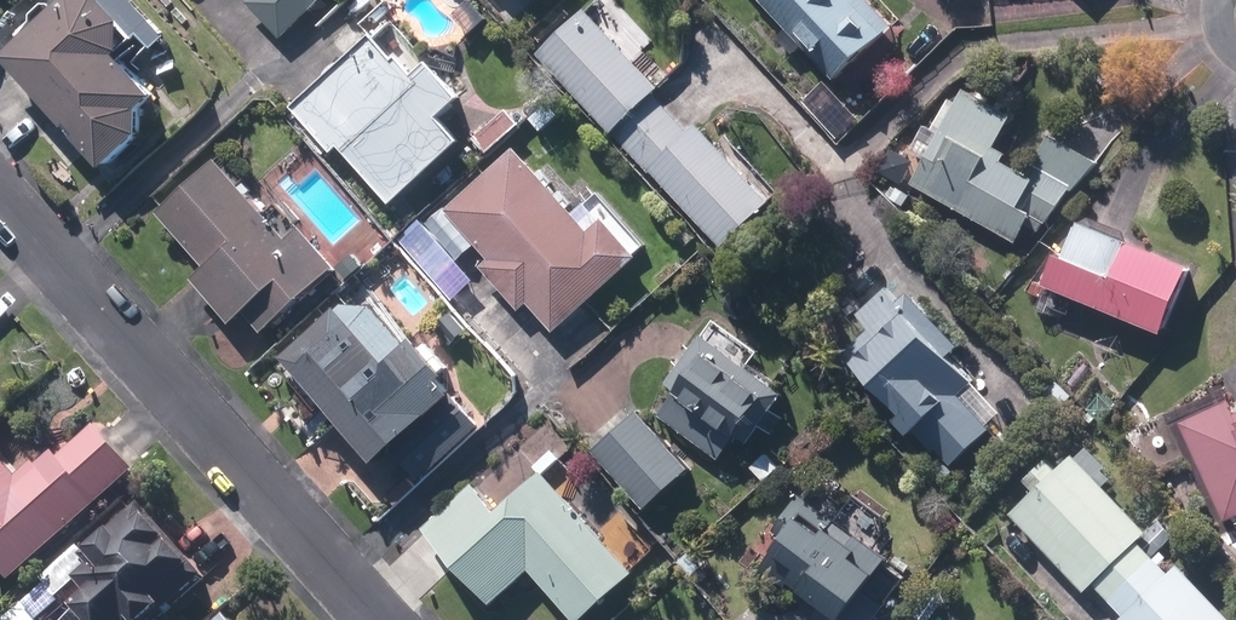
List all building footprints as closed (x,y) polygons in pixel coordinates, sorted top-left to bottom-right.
[(113,172),(150,139),(152,113),(166,100),(130,60),(135,55),(137,27),(112,0),(79,0),(12,60),(113,172)] [(285,42),(330,1),(329,0),(255,0),(251,4),(285,42)] [(840,82),(898,27),(872,0),(763,0),(840,82)] [(636,155),(678,116),(660,97),(666,90),(593,13),(545,60),(636,155)] [(345,148),(397,208),(469,145),(448,120),(469,102),(437,65),(422,77),(407,60),(412,54),(410,46),(404,41),(396,43),(392,49),(392,51),(381,38),(298,109),(337,155),(345,148)] [(921,181),(1021,244),(1037,219),(1047,225),(1076,191),(1078,193),(1101,166),(1056,138),(1031,178),(1008,163),(1012,155),(998,146),(1016,118),(972,90),(943,136),(932,130),(918,152),(933,161),(921,181)] [(695,134),(678,116),(636,155),(729,253),(779,204),(703,125),(695,134)] [(533,305),(560,335),(645,260),(610,221),(606,224),(590,206),(580,215),(522,151),(451,213),(495,261),(486,269),(525,313),(533,305)] [(250,316),(268,337),(344,270),(307,229),(294,240),(224,160),(162,214),(211,268),(196,281),(237,328),(250,316)] [(401,240),(440,284),(462,264),(423,221),(401,240)] [(1081,299),(1170,335),(1197,270),(1089,226),(1074,261),(1064,257),(1052,287),(1063,291),(1056,307),(1075,314),(1081,299)] [(342,267),(354,280),(367,267),(355,254),(342,267)] [(978,383),(956,359),(966,350),(916,295),(905,305),(891,289),(861,316),(875,332),(851,354),(910,418),(923,432),(956,467),(995,432),(990,426),(963,397),(978,383)] [(399,452),(427,482),(487,429),(463,402),(466,399),(454,386),(460,381),(424,341),(418,347),(384,310),(382,312),(365,293),(283,366),(300,385),(308,378),(386,465),(399,452)] [(439,331),(454,349),(472,333),(457,315),(439,331)] [(665,417),(725,461),(743,437),(754,444),(789,397),(708,337),(672,386),(682,394),(665,417)] [(1041,390),(1064,411),(1076,397),(1053,376),(1041,390)] [(1230,522),(1235,519),(1235,410),(1233,404),(1186,425),(1230,522)] [(599,453),(651,512),(695,472),(643,413),(599,453)] [(16,581),(141,469),(100,425),(65,457),(58,451),(43,465),(39,461),(23,477),(0,452),(0,563),(16,581)] [(577,619),(591,619),(640,576),(549,475),(565,460),(555,451),(537,468),(546,477),(504,514),(478,486),(428,531),(497,606),(534,572),(577,619)] [(755,468),(769,483),(782,470),(769,456),(755,468)] [(1053,462),(1030,484),(1040,494),(1017,515),(1090,594),(1099,586),(1115,602),(1159,561),(1144,544),(1153,535),(1082,458),(1065,474),(1053,462)] [(941,459),(931,467),(945,481),(954,472),(941,459)] [(396,498),(403,506),(421,488),(413,480),(396,498)] [(818,619),(880,619),(890,607),(875,597),(888,578),(885,575),(894,562),(875,548),(869,554),(837,531),(844,523),(806,496),(780,532),(791,541),(769,572),(792,590),(796,584),(827,606),(817,619),(818,619)] [(212,576),(146,503),(88,555),(97,565),(82,578),(96,594),(67,619),(163,619),(212,576)] [(1115,602),(1130,618),(1127,619),(1232,619),(1183,567),(1173,576),(1159,561),(1115,602)]
